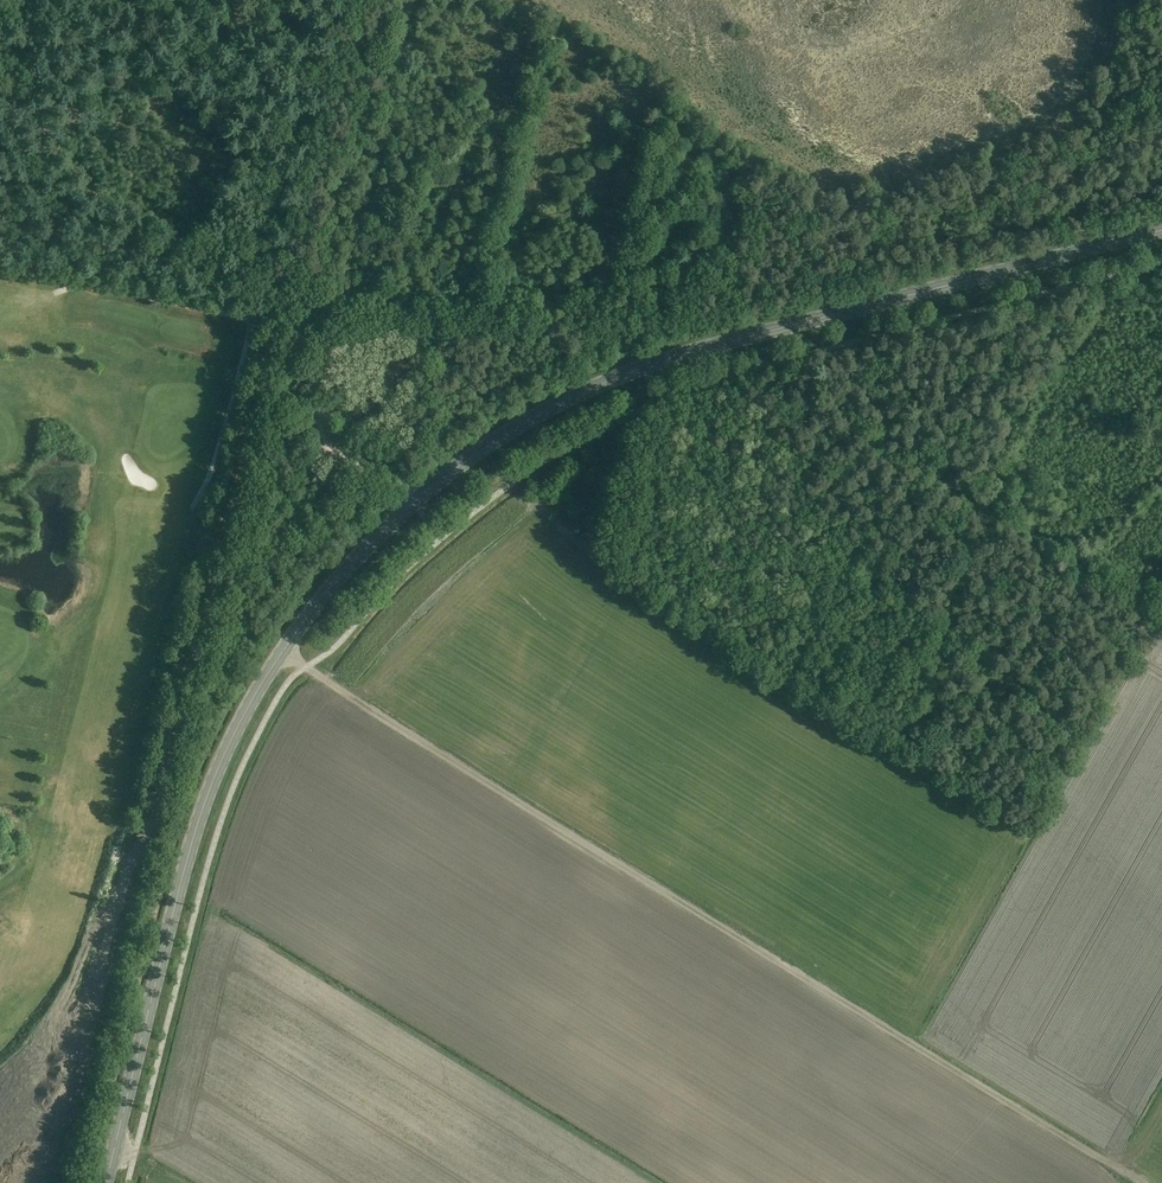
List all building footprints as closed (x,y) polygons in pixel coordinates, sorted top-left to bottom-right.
[(972,259),(972,274),(985,274),(984,259),(972,259)] [(944,267),(926,267),(926,283),(944,283),(944,267)]
